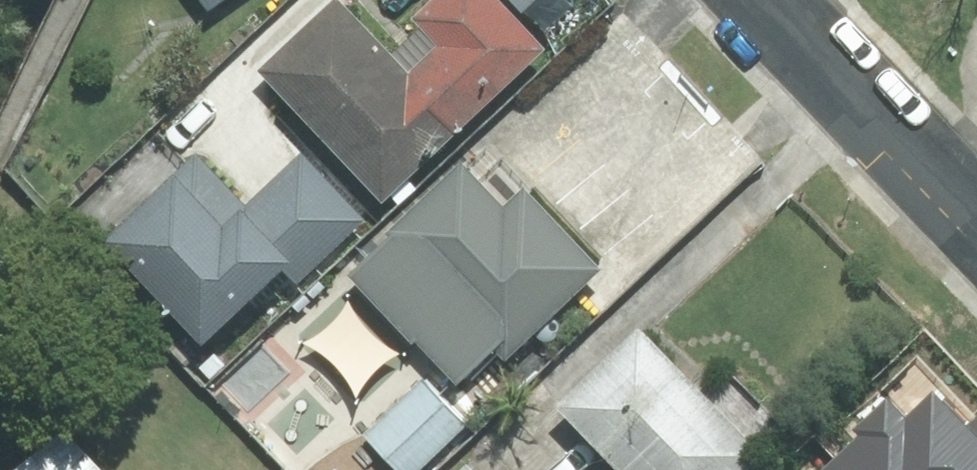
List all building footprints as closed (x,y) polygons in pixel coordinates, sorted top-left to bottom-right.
[(227,0),(196,0),(208,15),(227,0)] [(344,0),(323,0),(251,67),(379,204),(544,50),(498,0),(432,0),(409,22),(431,46),(407,68),(344,0)] [(490,357),(499,369),(575,293),(598,315),(736,177),(654,75),(592,125),(553,85),(468,169),(460,160),(345,273),(362,292),(308,341),(352,391),(407,342),(412,338),(453,387),(490,357)] [(224,193),(163,130),(101,190),(162,252),(224,193)] [(778,437),(729,386),(710,404),(638,328),(553,408),(611,469),(742,469),(778,437)] [(397,469),(418,469),(467,425),(422,376),(361,431),(397,469)] [(846,451),(864,469),(976,469),(976,420),(940,383),(916,407),(900,391),(876,414),(880,418),(846,451)] [(55,433),(16,469),(91,469),(55,433)] [(846,451),(827,469),(864,469),(846,451)]
